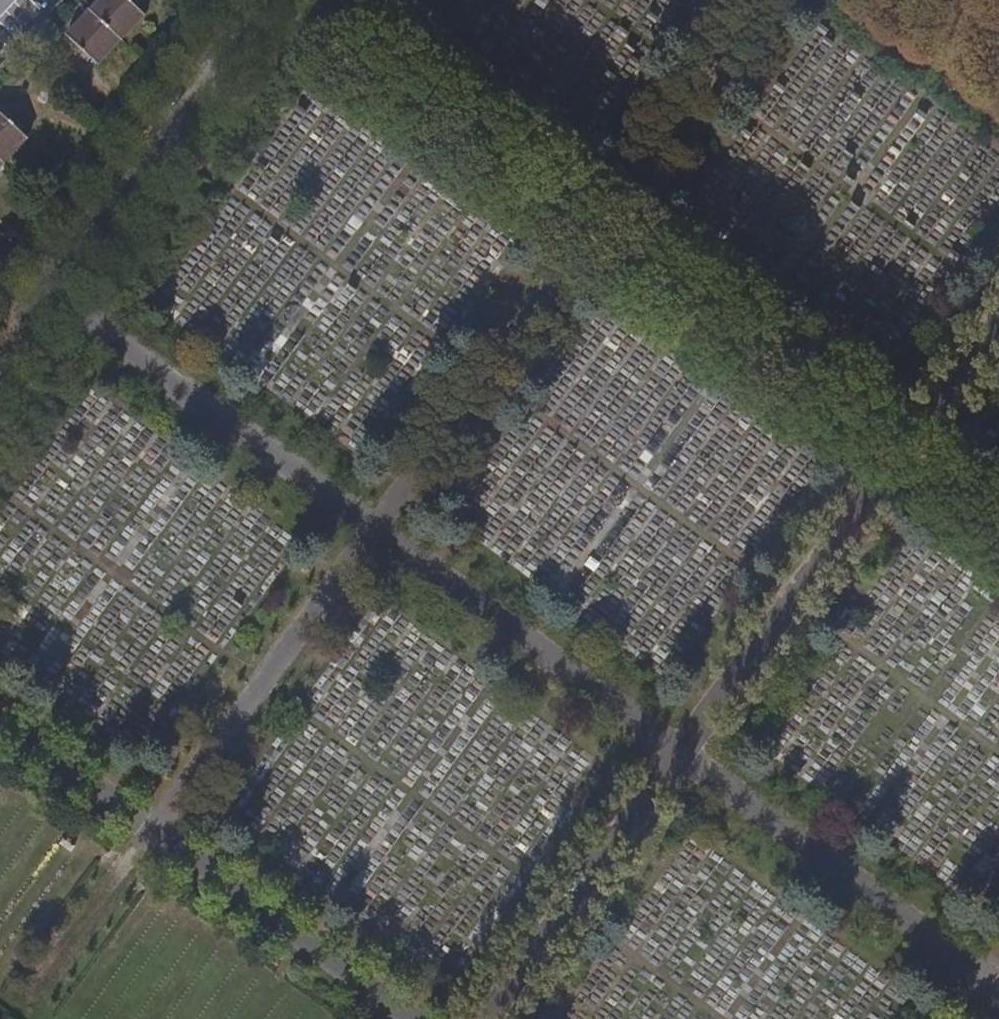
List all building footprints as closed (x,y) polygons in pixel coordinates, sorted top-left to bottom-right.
[(129,0),(103,0),(69,37),(101,67),(147,18),(129,0)] [(32,141),(0,111),(0,173),(32,141)]
